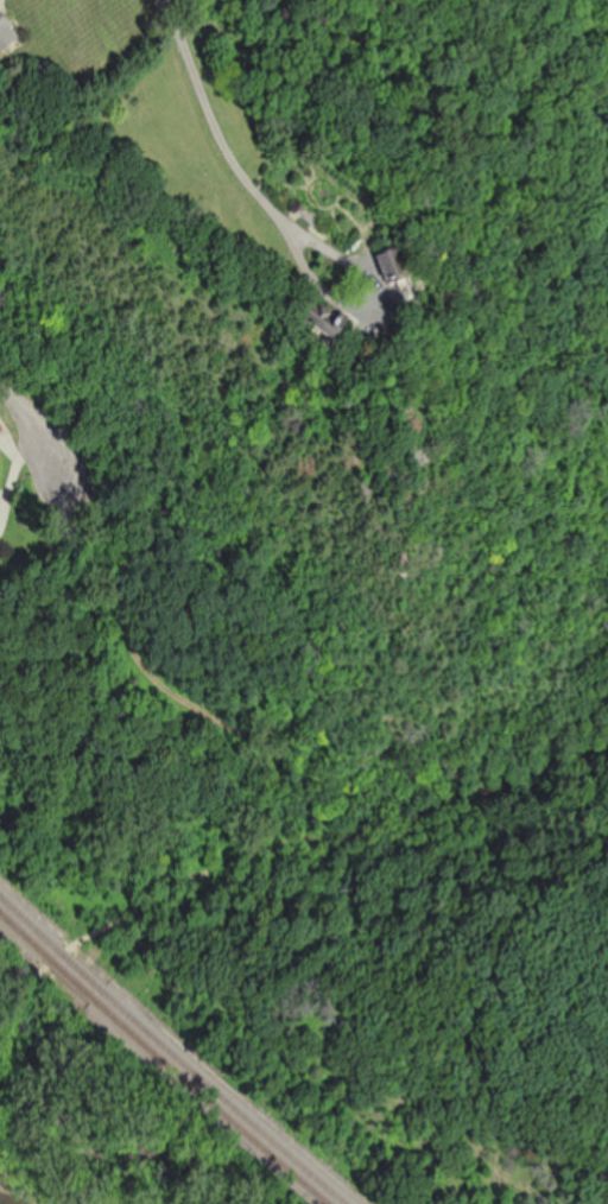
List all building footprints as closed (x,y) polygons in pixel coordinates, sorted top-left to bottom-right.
[(2,47),(0,45),(0,0),(2,0),(28,25),(23,30),(2,47)] [(380,248),(393,277),(423,266),(411,237),(380,248)] [(355,312),(340,334),(303,305),(323,286),(355,312)] [(358,403),(363,418),(377,413),(371,398),(358,403)]
